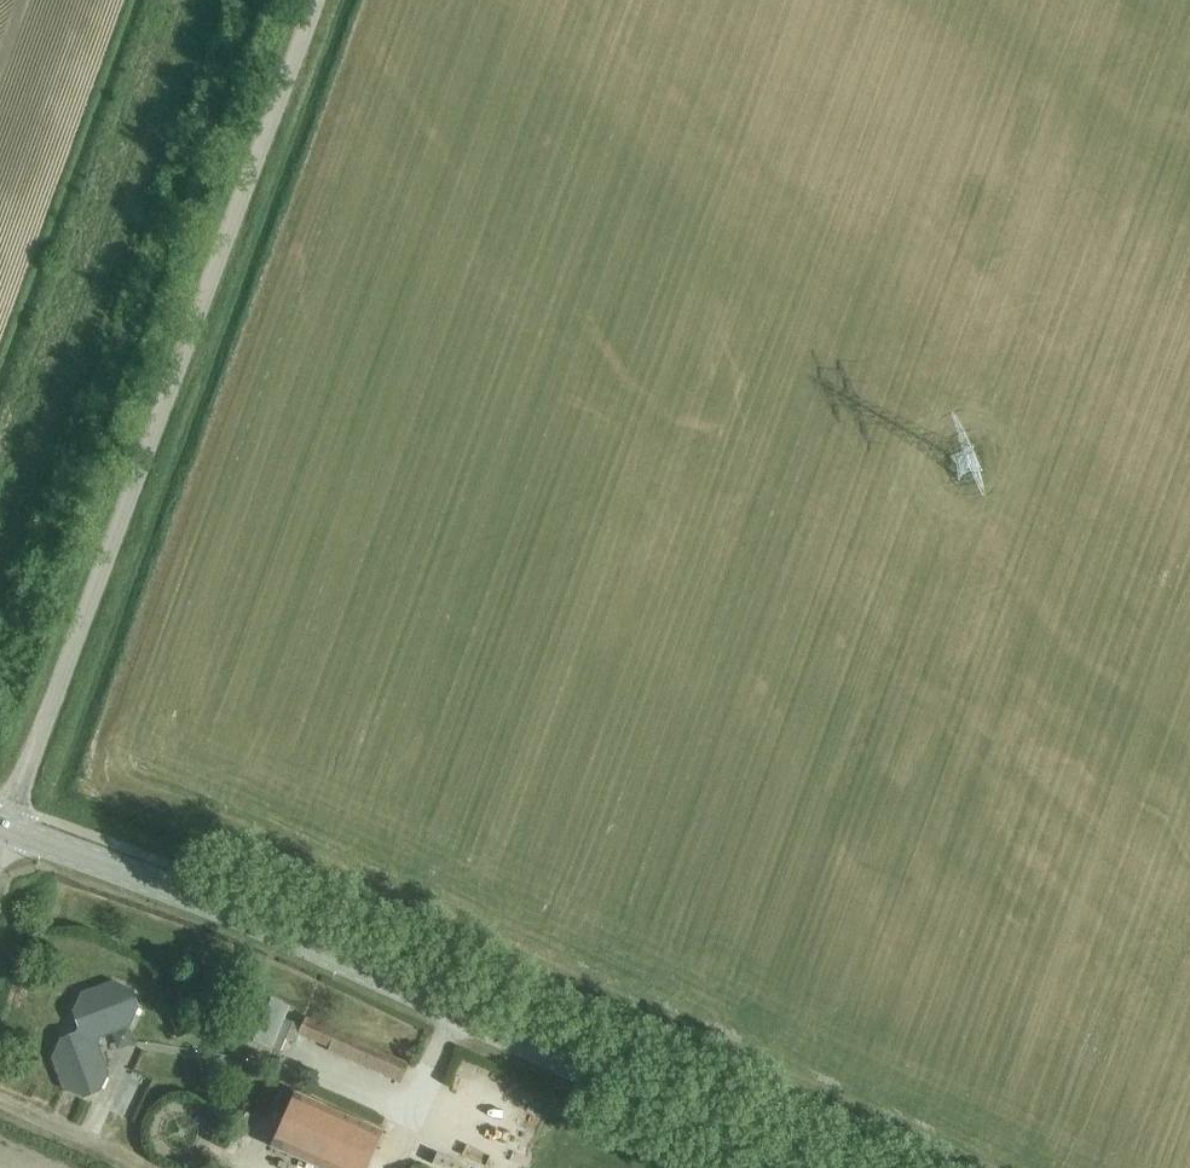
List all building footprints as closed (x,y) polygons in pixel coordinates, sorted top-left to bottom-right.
[(67,1090),(83,1097),(100,1091),(107,1075),(95,1042),(97,1037),(130,1024),(138,1008),(131,991),(115,984),(82,996),(74,1012),(80,1029),(78,1034),(61,1041),(54,1057),(67,1090)] [(328,1051),(401,1083),(410,1064),(305,1018),(302,1026),(284,1019),(289,1007),(255,992),(236,1035),(280,1054),(286,1040),(295,1044),(299,1035),(329,1048),(328,1051)] [(319,1167),(367,1167),(383,1133),(294,1093),(270,1146),(319,1167)]
